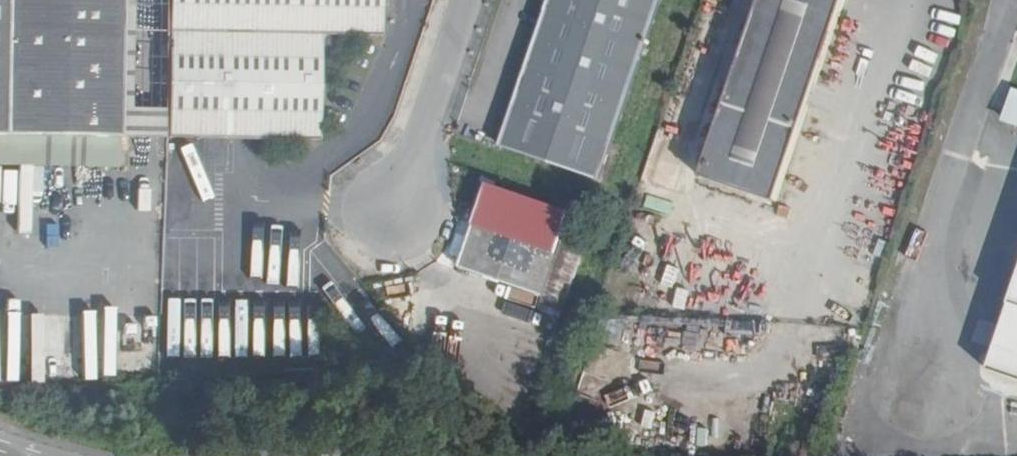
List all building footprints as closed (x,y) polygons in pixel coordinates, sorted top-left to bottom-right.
[(167,0),(0,0),(0,160),(113,163),(113,135),(163,136),(167,0)] [(163,136),(216,137),(313,139),(314,33),(374,33),(374,0),(167,0),(163,136)] [(610,144),(659,0),(549,0),(511,110),(610,144)] [(845,0),(762,0),(699,179),(775,204),(845,0)] [(597,180),(610,144),(511,110),(499,145),(597,180)] [(538,295),(563,211),(483,186),(457,268),(538,295)] [(561,319),(596,218),(580,216),(545,314),(561,319)] [(261,270),(260,289),(303,291),(304,272),(261,270)]
